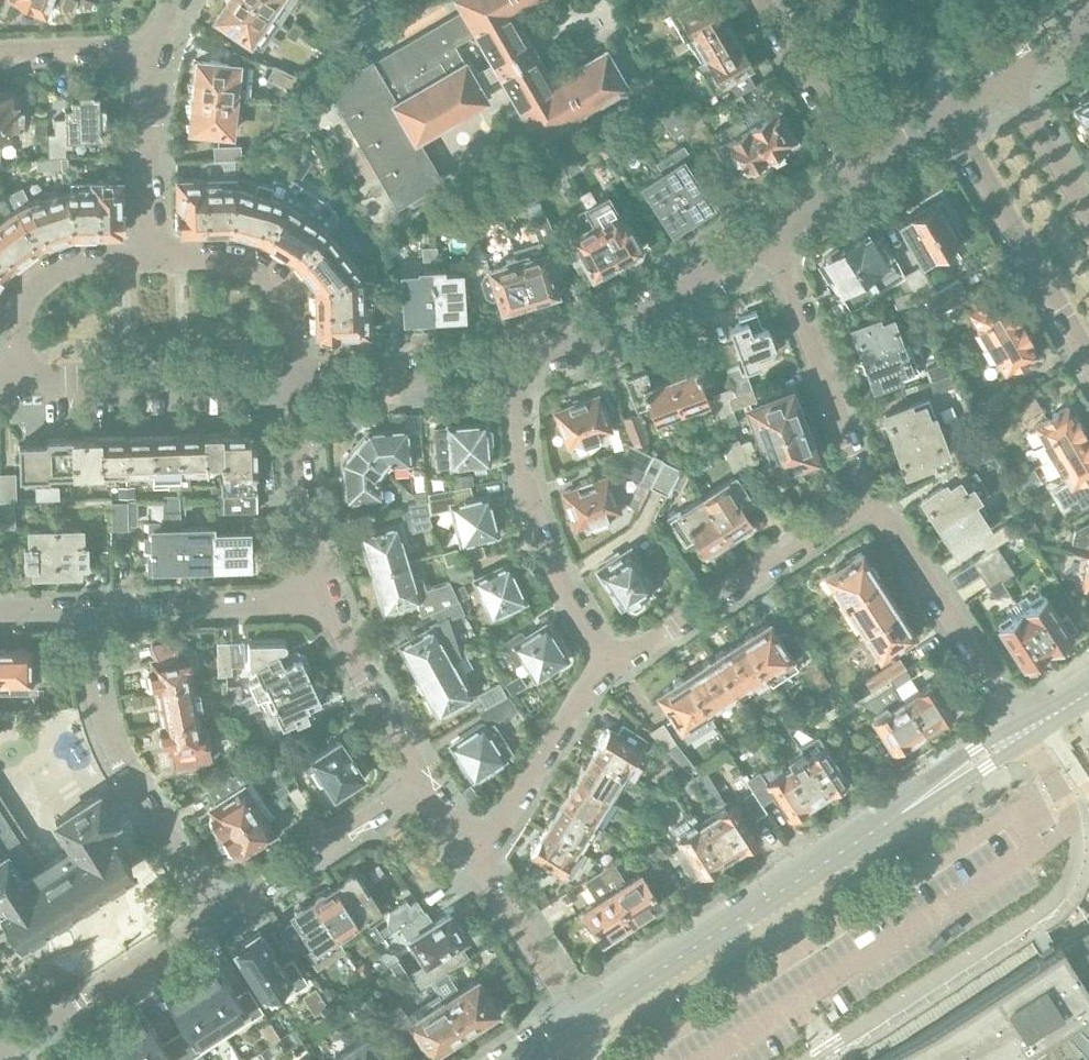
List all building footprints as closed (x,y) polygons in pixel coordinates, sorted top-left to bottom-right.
[(98,3),(91,0),(18,0),(16,5),(44,17),(49,3),(50,2),(52,2),(56,4),(57,5),(58,6),(59,12),(61,13),(74,11),(75,10),(75,9),(75,7),(76,6),(81,8),(82,8),(82,10),(83,10),(93,9),(95,9),(95,8),(96,7),(98,3)] [(268,16),(245,0),(225,0),(226,5),(216,20),(226,27),(224,30),(237,39),(239,36),(261,51),(280,24),(268,16)] [(268,16),(280,24),(296,0),(245,0),(268,16)] [(373,62),(372,60),(368,63),(352,72),(326,87),(327,89),(330,87),(334,95),(338,102),(351,124),(356,132),(368,154),(372,161),(386,184),(390,191),(398,205),(395,207),(396,209),(410,201),(413,206),(433,195),(429,189),(443,181),(418,139),(434,130),(434,131),(436,130),(435,129),(442,125),(443,126),(444,125),(444,124),(445,124),(446,124),(447,124),(447,123),(454,119),(455,119),(455,118),(457,117),(457,118),(458,117),(458,116),(465,112),(465,113),(466,113),(467,112),(466,111),(469,110),(486,100),(484,97),(489,94),(483,84),(485,83),(495,77),(499,75),(537,140),(626,88),(605,53),(584,65),(583,63),(573,69),(574,71),(552,84),(549,79),(546,73),(542,68),(544,66),(539,57),(536,53),(538,51),(538,50),(535,51),(531,44),(533,43),(533,42),(531,43),(528,38),(523,29),(521,30),(516,23),(511,14),(533,1),(535,0),(455,0),(460,7),(462,11),(457,13),(373,62)] [(682,0),(661,0),(667,9),(682,0)] [(691,38),(724,19),(713,0),(698,0),(670,16),(686,41),(691,38)] [(737,43),(724,19),(691,38),(705,62),(737,43)] [(293,24),(289,30),(299,36),(303,30),(293,24)] [(299,36),(289,30),(286,35),(295,42),(299,36)] [(372,47),(366,37),(355,43),(361,53),(372,47)] [(677,54),(689,47),(686,41),(674,48),(677,54)] [(753,68),(738,43),(737,43),(705,62),(695,68),(694,72),(697,77),(701,78),(703,76),(712,92),(753,68)] [(245,101),(248,65),(251,60),(242,56),(242,55),(233,51),(228,63),(210,61),(210,64),(197,62),(196,80),(192,83),(191,88),(194,93),(194,97),(234,100),(245,101)] [(291,83),(300,78),(279,69),(274,67),(268,80),(293,91),(291,83)] [(48,159),(59,158),(66,158),(66,149),(72,149),(72,140),(77,140),(77,139),(100,139),(99,134),(101,134),(101,130),(105,130),(105,108),(99,108),(98,94),(96,94),(96,93),(78,93),(78,98),(71,99),(71,108),(64,108),(65,119),(53,120),(54,134),(47,134),(48,159)] [(16,124),(22,124),(22,112),(17,112),(18,95),(0,94),(0,154),(1,137),(15,138),(16,124)] [(735,106),(745,101),(741,95),(732,101),(735,106)] [(793,105),(788,95),(781,99),(786,109),(793,105)] [(1088,95),(1073,104),(1084,124),(1083,125),(1084,126),(1080,132),(1084,140),(1088,139),(1088,96),(1088,95)] [(231,135),(234,100),(194,97),(194,100),(190,104),(189,109),(192,113),(190,131),(203,132),(203,135),(212,135),(218,136),(218,134),(231,135)] [(686,125),(711,111),(704,98),(679,112),(686,125)] [(271,110),(271,103),(271,102),(259,102),(259,109),(271,110)] [(685,127),(671,103),(658,111),(672,134),(685,127)] [(795,142),(782,118),(773,103),(772,103),(772,104),(757,113),(756,110),(752,109),(740,116),(766,160),(769,158),(771,161),(783,154),(781,151),(785,148),(795,142)] [(766,160),(740,116),(741,119),(711,137),(734,177),(745,171),(745,172),(750,169),(752,172),(763,166),(761,162),(766,160)] [(713,150),(704,135),(705,134),(701,128),(705,126),(701,118),(686,127),(703,156),(713,150)] [(46,141),(46,123),(35,124),(34,142),(46,141)] [(612,152),(605,139),(596,144),(604,158),(612,152)] [(242,160),(240,146),(213,147),(213,161),(242,160)] [(585,167),(578,157),(564,166),(570,176),(585,167)] [(70,171),(68,158),(66,158),(59,158),(62,173),(70,171)] [(227,231),(238,178),(242,160),(213,161),(200,161),(201,179),(176,180),(177,211),(175,211),(176,228),(177,228),(180,231),(180,232),(227,231)] [(710,206),(681,162),(663,174),(691,218),(710,206)] [(567,176),(562,166),(547,174),(553,184),(567,176)] [(691,218),(663,174),(643,186),(672,231),(691,218)] [(547,188),(541,177),(530,184),(536,194),(547,188)] [(265,242),(289,185),(274,181),(272,188),(238,178),(227,231),(255,238),(260,241),(264,242),(265,242)] [(291,179),(289,185),(265,242),(289,258),(292,262),(296,265),(296,264),(327,229),(334,222),(324,213),(298,196),(303,187),(291,179)] [(121,212),(120,181),(101,182),(102,234),(119,234),(123,230),(123,212),(121,212)] [(102,234),(101,182),(88,182),(87,187),(74,187),(74,189),(64,190),(72,235),(102,234)] [(72,235),(64,190),(30,201),(23,186),(7,193),(8,194),(36,249),(41,247),(45,244),(72,235)] [(639,247),(625,222),(622,222),(620,223),(605,198),(595,203),(588,191),(578,197),(586,209),(618,262),(630,255),(633,257),(638,254),(639,247)] [(8,194),(2,197),(0,199),(0,268),(5,273),(6,273),(10,270),(13,266),(12,266),(30,253),(36,249),(8,194)] [(962,243),(954,230),(938,202),(913,216),(900,223),(924,265),(962,243)] [(618,262),(586,209),(577,214),(586,229),(570,238),(577,249),(567,255),(578,275),(588,269),(592,276),(618,262)] [(556,241),(546,215),(531,220),(539,243),(540,246),(542,245),(556,241)] [(338,217),(334,222),(327,229),(296,264),(314,287),(362,277),(341,249),(355,238),(338,217)] [(874,267),(895,254),(881,232),(882,233),(871,240),(867,235),(840,253),(861,285),(870,279),(878,274),(874,267)] [(488,266),(483,251),(480,252),(478,243),(470,246),(475,274),(485,271),(488,266)] [(554,286),(543,253),(544,253),(542,245),(540,246),(539,243),(513,250),(515,255),(529,302),(556,294),(554,286)] [(438,261),(437,247),(429,248),(430,261),(438,261)] [(430,261),(429,248),(422,248),(422,261),(430,261)] [(861,285),(840,253),(838,249),(826,257),(828,260),(826,262),(837,279),(832,283),(838,292),(834,295),(839,302),(843,300),(850,311),(879,293),(870,279),(861,285)] [(529,302),(515,255),(504,258),(505,263),(489,268),(490,273),(484,275),(480,281),(485,297),(492,301),(498,298),(502,310),(529,302)] [(376,274),(374,265),(364,267),(366,277),(376,274)] [(475,282),(473,267),(461,267),(463,283),(475,282)] [(935,293),(923,271),(921,271),(919,267),(907,274),(908,274),(904,277),(905,278),(919,303),(935,293)] [(461,308),(459,275),(440,275),(440,270),(430,271),(433,319),(462,317),(461,308)] [(433,319),(430,271),(422,271),(422,276),(403,277),(405,321),(433,319)] [(368,335),(368,305),(362,305),(362,277),(314,287),(315,334),(317,334),(320,337),(320,338),(337,338),(337,336),(368,335)] [(919,303),(905,278),(899,282),(905,293),(893,297),(898,311),(919,303)] [(926,317),(952,302),(944,288),(935,293),(919,303),(926,317)] [(397,303),(397,292),(386,292),(387,303),(397,303)] [(1018,320),(1018,317),(1014,311),(1012,309),(1009,304),(1008,305),(1002,294),(969,313),(978,329),(976,330),(984,345),(1021,325),(1018,320)] [(774,347),(768,331),(762,328),(756,312),(738,319),(740,324),(728,328),(744,371),(762,364),(759,357),(771,352),(774,347)] [(905,343),(897,320),(878,327),(876,320),(852,329),(863,359),(905,343)] [(1038,356),(1031,345),(1033,345),(1030,340),(1029,337),(1026,331),(1023,329),(1021,325),(984,345),(994,362),(996,361),(1005,375),(1038,356)] [(907,369),(903,358),(909,355),(905,343),(863,359),(873,387),(898,378),(896,373),(907,369)] [(701,386),(711,382),(701,355),(684,361),(688,373),(670,380),(683,414),(685,413),(689,415),(696,412),(697,409),(708,404),(701,386)] [(951,375),(947,366),(946,361),(926,369),(927,370),(925,371),(929,381),(931,381),(931,382),(951,375)] [(752,389),(746,374),(742,375),(738,366),(726,371),(732,387),(735,395),(752,389)] [(956,386),(952,375),(951,375),(931,382),(930,383),(934,394),(956,386)] [(683,414),(670,380),(649,387),(645,376),(628,382),(638,409),(647,406),(655,425),(664,421),(669,422),(676,420),(677,416),(683,414)] [(737,422),(732,410),(728,398),(735,395),(732,387),(712,395),(720,417),(725,415),(729,425),(737,422)] [(985,419),(1013,401),(1005,388),(977,406),(985,419)] [(752,389),(735,395),(728,398),(732,410),(756,401),(752,389)] [(803,425),(796,406),(794,407),(789,394),(749,409),(761,441),(803,425)] [(1044,408),(1036,395),(1014,408),(1021,421),(1044,408)] [(609,431),(603,415),(597,398),(587,402),(586,399),(564,407),(566,410),(556,414),(562,430),(561,435),(563,442),(568,445),(579,441),(579,443),(585,446),(596,442),(597,438),(596,435),(609,431)] [(895,444),(939,429),(928,399),(884,415),(895,444)] [(1084,434),(1083,431),(1080,425),(1078,423),(1075,418),(1074,419),(1067,408),(1034,426),(1042,442),(1040,443),(1049,459),(1087,438),(1084,434)] [(645,440),(636,414),(623,419),(633,445),(645,440)] [(485,445),(484,425),(434,429),(437,468),(486,464),(486,460),(487,456),(487,449),(485,445)] [(813,460),(809,447),(811,446),(803,425),(761,441),(773,475),(813,460)] [(959,465),(952,448),(947,451),(939,429),(895,444),(905,474),(930,465),(935,476),(937,475),(957,466),(960,465),(959,465)] [(408,466),(406,430),(368,433),(355,449),(381,470),(387,462),(394,467),(408,466)] [(266,454),(254,455),(254,438),(250,434),(198,436),(198,470),(210,469),(210,483),(210,495),(211,495),(212,512),(217,512),(255,511),(255,482),(262,481),(262,466),(266,465),(266,454)] [(198,470),(198,436),(177,437),(178,485),(179,496),(191,496),(210,495),(210,483),(210,469),(198,470)] [(152,482),(150,437),(125,438),(126,473),(125,473),(126,489),(136,489),(136,483),(152,482)] [(178,485),(177,437),(150,437),(152,482),(152,486),(178,485)] [(126,473),(125,438),(98,439),(99,474),(117,474),(125,473),(126,473)] [(1087,438),(1049,459),(1058,474),(1060,473),(1066,483),(1053,490),(1063,507),(1076,499),(1080,507),(1088,502),(1088,442),(1087,438)] [(99,474),(98,439),(73,440),(74,476),(99,474)] [(74,476),(73,440),(49,441),(45,445),(48,477),(62,476),(74,476)] [(754,451),(752,445),(750,440),(739,444),(743,455),(754,451)] [(747,467),(743,455),(739,444),(738,441),(726,446),(735,471),(747,467)] [(48,477),(45,445),(40,445),(36,442),(29,442),(25,446),(19,446),(20,481),(48,480),(48,477)] [(979,453),(990,447),(987,442),(976,448),(979,453)] [(645,472),(653,455),(629,444),(621,461),(626,463),(645,472)] [(995,456),(990,447),(979,453),(985,462),(995,456)] [(379,483),(373,479),(381,470),(355,449),(343,463),(346,501),(355,500),(357,512),(380,510),(380,512),(392,510),(390,501),(380,503),(379,483)] [(758,463),(754,451),(743,455),(747,467),(758,463)] [(649,486),(663,460),(653,455),(645,472),(640,482),(649,486)] [(668,496),(672,486),(677,478),(681,469),(663,460),(649,486),(668,496)] [(640,482),(645,472),(626,463),(621,472),(640,482)] [(1022,474),(1016,464),(1006,470),(1012,480),(1022,474)] [(976,502),(969,492),(971,491),(964,479),(968,477),(960,465),(957,466),(937,475),(943,486),(922,500),(938,526),(976,502)] [(685,482),(689,473),(681,469),(677,478),(685,482)] [(16,474),(0,475),(0,501),(15,501),(16,501),(16,474)] [(1028,485),(1021,476),(1012,482),(1019,491),(1028,485)] [(752,524),(741,507),(750,502),(734,477),(702,498),(729,539),(739,533),(741,532),(744,531),(748,529),(751,526),(752,525),(752,524)] [(681,490),(685,482),(677,478),(672,486),(681,490)] [(616,512),(604,479),(594,483),(593,480),(573,488),(574,491),(565,494),(571,511),(569,516),(572,523),(576,526),(587,522),(588,524),(594,527),(604,523),(607,519),(605,516),(616,512)] [(421,503),(410,494),(410,493),(401,486),(399,486),(402,500),(401,507),(421,503)] [(35,488),(35,501),(59,500),(58,487),(35,488)] [(455,503),(452,489),(426,494),(428,501),(429,507),(455,503)] [(428,501),(426,494),(425,492),(410,493),(410,494),(421,503),(428,501)] [(181,568),(179,496),(164,496),(164,508),(163,508),(163,527),(152,528),(153,537),(149,537),(144,539),(144,551),(149,553),(150,569),(153,569),(156,574),(166,573),(169,568),(181,568)] [(212,567),(211,535),(211,526),(186,527),(185,509),(192,508),(191,496),(179,496),(181,568),(194,568),(197,572),(207,572),(209,567),(212,567)] [(495,527),(493,521),(491,517),(486,497),(451,507),(461,544),(496,535),(495,531),(495,527)] [(729,539),(702,498),(669,520),(685,544),(693,538),(704,555),(705,555),(707,554),(710,553),(714,551),(716,548),(718,547),(729,539)] [(110,510),(110,502),(110,499),(84,500),(84,510),(110,510)] [(978,538),(975,533),(992,523),(977,500),(976,502),(938,526),(956,552),(978,538)] [(15,528),(15,501),(0,501),(1,511),(1,529),(15,528)] [(430,515),(429,507),(428,501),(421,503),(401,507),(403,521),(430,515)] [(128,530),(128,502),(111,502),(111,530),(128,530)] [(1029,516),(1023,506),(1010,514),(1017,524),(1019,522),(1029,516)] [(405,564),(400,545),(408,542),(407,540),(412,538),(410,533),(434,527),(430,515),(403,521),(402,524),(362,537),(363,541),(363,545),(365,551),(367,555),(373,574),(405,564)] [(1045,539),(1030,515),(1029,516),(1019,522),(1034,546),(1045,539)] [(55,531),(54,531),(56,574),(65,574),(65,577),(79,576),(78,567),(87,567),(87,557),(86,545),(83,545),(83,542),(81,542),(80,530),(70,531),(70,520),(54,520),(55,531)] [(1074,531),(1071,543),(1088,548),(1086,559),(1088,560),(1088,522),(1074,531)] [(996,547),(1014,535),(1006,524),(979,542),(986,553),(996,547)] [(56,574),(54,531),(28,532),(28,544),(26,544),(26,546),(24,546),(24,552),(24,569),(33,568),(33,578),(47,577),(46,575),(56,574)] [(252,566),(252,549),(254,549),(258,544),(258,533),(211,535),(212,567),(233,567),(236,571),(246,571),(249,566),(252,566)] [(450,548),(447,535),(438,537),(441,550),(450,548)] [(982,576),(1005,560),(996,547),(986,553),(973,562),(982,576)] [(653,586),(643,570),(648,567),(646,564),(641,567),(630,550),(597,571),(600,577),(600,580),(603,586),(607,587),(610,592),(609,596),(613,601),(616,602),(620,608),(626,604),(629,609),(634,610),(642,605),(643,600),(640,595),(653,586)] [(877,579),(877,575),(874,570),(870,569),(861,553),(826,576),(843,602),(878,580),(877,579)] [(1086,559),(1079,586),(1088,589),(1088,560),(1086,559)] [(1001,581),(1013,573),(1005,560),(982,576),(997,599),(1008,592),(1001,581)] [(411,583),(405,564),(373,574),(378,593),(379,597),(381,603),(383,607),(384,611),(423,599),(417,581),(411,583)] [(524,602),(515,584),(514,580),(511,574),(509,570),(507,566),(474,582),(489,617),(503,611),(516,606),(524,602)] [(897,609),(885,592),(886,588),(882,582),(879,582),(878,580),(843,602),(862,631),(897,609)] [(469,597),(463,586),(456,589),(461,601),(469,597)] [(458,601),(454,591),(452,587),(427,598),(433,611),(458,601)] [(1077,631),(1067,615),(1060,620),(1044,597),(1043,598),(1040,594),(1028,601),(1026,597),(1016,604),(1020,611),(1022,615),(1047,653),(1057,647),(1060,650),(1072,642),(1069,639),(1071,637),(1070,636),(1077,631)] [(464,613),(458,601),(433,611),(439,625),(447,621),(464,613)] [(1047,653),(1022,615),(1020,611),(1016,604),(1005,610),(1008,615),(996,622),(999,626),(997,627),(1023,668),(1025,667),(1028,671),(1040,663),(1038,659),(1047,653)] [(914,635),(904,620),(904,617),(901,611),(897,610),(897,609),(862,631),(879,658),(914,635)] [(460,658),(447,621),(439,625),(438,624),(429,628),(430,630),(401,647),(403,650),(407,660),(410,663),(419,681),(451,663),(453,662),(460,658)] [(786,633),(778,638),(768,624),(753,634),(750,633),(744,637),(743,640),(742,641),(764,675),(771,686),(798,669),(793,661),(801,656),(786,633)] [(524,660),(536,679),(566,660),(563,657),(562,653),(558,647),(555,644),(545,627),(526,639),(521,631),(501,643),(516,666),(524,660)] [(764,675),(742,641),(725,652),(721,651),(715,655),(714,659),(713,660),(735,694),(760,677),(767,689),(772,686),(771,686),(764,675)] [(192,670),(200,668),(196,648),(179,651),(177,643),(152,647),(155,660),(153,661),(154,668),(150,669),(145,676),(147,686),(154,690),(156,690),(194,682),(192,670)] [(268,696),(309,678),(306,673),(310,671),(303,658),(300,659),(297,654),(283,660),(279,652),(283,650),(285,648),(286,647),(285,645),(284,643),(281,643),(247,644),(248,665),(251,671),(255,669),(260,680),(249,685),(254,695),(237,703),(236,699),(229,699),(229,713),(233,713),(258,701),(268,696)] [(229,667),(230,644),(217,645),(218,677),(229,676),(229,667)] [(244,666),(243,644),(230,644),(229,667),(244,666)] [(28,691),(28,677),(30,674),(30,668),(28,665),(28,650),(0,650),(0,691),(28,691)] [(871,692),(889,680),(905,670),(906,669),(899,657),(864,680),(871,692)] [(735,694),(713,660),(711,660),(708,660),(702,663),(702,667),(684,678),(714,724),(718,721),(711,709),(734,694),(735,694)] [(470,697),(459,678),(462,676),(453,662),(451,663),(419,681),(429,698),(426,699),(433,713),(436,711),(438,715),(451,707),(452,710),(461,705),(460,703),(470,697)] [(895,689),(911,679),(905,670),(889,680),(895,689)] [(526,687),(519,676),(504,685),(511,696),(526,687)] [(306,710),(320,703),(318,698),(321,696),(315,682),(312,684),(309,678),(268,696),(258,701),(233,713),(235,717),(260,707),(271,731),(282,726),(285,733),(299,727),(297,724),(310,718),(306,710)] [(714,724),(684,678),(683,679),(679,678),(673,682),(673,686),(658,695),(680,729),(690,723),(698,734),(714,724)] [(923,733),(903,701),(902,702),(895,689),(889,680),(871,692),(859,699),(873,721),(893,752),(911,741),(914,742),(921,738),(921,734),(923,733)] [(203,708),(201,693),(196,694),(194,682),(156,690),(163,726),(202,719),(200,709),(203,708)] [(954,713),(933,682),(903,701),(923,733),(925,731),(929,732),(935,728),(936,724),(954,713)] [(507,697),(499,684),(477,695),(485,709),(507,697)] [(488,728),(494,724),(518,710),(508,696),(507,697),(485,709),(478,712),(488,728)] [(787,711),(780,699),(768,707),(775,718),(787,711)] [(611,700),(604,708),(612,715),(619,707),(611,700)] [(15,710),(0,710),(0,724),(16,721),(15,710)] [(797,728),(787,713),(779,718),(789,733),(797,728)] [(211,762),(207,730),(204,731),(202,719),(163,726),(161,726),(156,733),(158,743),(165,748),(170,747),(171,754),(173,754),(175,768),(211,762)] [(503,760),(497,751),(508,745),(494,724),(488,728),(484,730),(481,727),(452,746),(462,763),(464,767),(468,773),(471,776),(473,779),(503,760)] [(675,743),(663,724),(650,733),(659,743),(665,750),(675,743)] [(599,744),(592,755),(623,774),(634,781),(642,769),(631,762),(646,740),(622,725),(616,735),(608,730),(605,734),(602,735),(599,741),(599,744)] [(772,736),(765,726),(759,730),(766,740),(772,736)] [(847,782),(824,746),(818,737),(816,736),(813,736),(798,746),(802,752),(805,757),(829,793),(832,792),(833,794),(845,786),(844,784),(847,782)] [(254,752),(246,740),(235,747),(243,759),(254,752)] [(363,778),(355,766),(356,765),(348,753),(347,754),(339,741),(318,755),(314,750),(299,760),(307,773),(310,771),(319,786),(324,782),(334,797),(363,778)] [(829,793),(805,757),(804,758),(800,753),(787,761),(791,767),(784,771),(783,772),(807,808),(829,793)] [(623,774),(592,755),(585,766),(582,768),(579,773),(578,777),(576,780),(607,799),(616,786),(622,790),(630,780),(633,782),(634,781),(623,774)] [(767,813),(761,806),(752,792),(735,803),(736,799),(733,795),(727,794),(723,796),(722,799),(704,769),(693,776),(704,795),(717,815),(740,851),(743,849),(745,851),(757,844),(756,841),(759,839),(750,825),(755,822),(755,821),(767,813)] [(267,806),(243,770),(231,778),(231,777),(208,791),(217,805),(211,808),(215,814),(211,817),(209,825),(217,838),(267,806)] [(807,808),(783,772),(766,783),(759,773),(746,781),(752,792),(761,806),(774,798),(789,820),(792,818),(794,820),(806,812),(804,810),(807,808)] [(617,805),(607,799),(576,780),(574,783),(571,785),(568,790),(568,794),(561,805),(604,832),(605,831),(602,829),(617,805)] [(289,792),(284,784),(279,787),(279,788),(270,794),(275,801),(287,793),(289,792)] [(310,806),(297,787),(289,792),(287,793),(300,812),(310,806)] [(470,787),(464,792),(470,800),(476,794),(470,787)] [(38,856),(0,798),(0,912),(1,913),(0,913),(0,916),(18,944),(132,871),(127,864),(128,864),(117,846),(116,847),(112,841),(107,844),(99,832),(115,822),(98,795),(55,822),(65,838),(58,842),(65,853),(45,866),(38,856)] [(585,835),(589,827),(602,836),(604,832),(561,805),(554,815),(551,817),(547,822),(547,826),(545,829),(582,853),(591,839),(585,835)] [(261,845),(282,831),(267,806),(217,838),(226,851),(234,853),(238,850),(242,857),(248,853),(253,854),(260,849),(261,845)] [(723,862),(700,826),(693,815),(684,820),(685,821),(672,830),(678,840),(677,841),(681,847),(667,855),(673,864),(680,860),(692,880),(699,875),(700,877),(704,875),(705,877),(717,869),(716,867),(723,862)] [(740,851),(717,815),(700,826),(723,862),(740,851)] [(582,853),(545,829),(538,841),(535,842),(532,847),(532,851),(529,855),(561,874),(562,873),(571,878),(585,856),(582,854),(582,853)] [(633,848),(639,839),(630,833),(624,842),(633,848)] [(665,856),(653,838),(643,844),(655,862),(665,856)] [(659,905),(639,875),(626,883),(613,863),(597,874),(629,924),(659,905)] [(343,881),(334,887),(362,932),(372,946),(383,938),(374,923),(384,917),(365,888),(370,885),(362,873),(357,876),(355,873),(352,875),(349,874),(344,878),(343,881)] [(629,924),(597,874),(584,882),(597,902),(582,912),(586,918),(584,919),(587,924),(589,923),(601,942),(629,924)] [(315,899),(312,901),(341,945),(362,932),(334,887),(324,893),(321,893),(315,896),(315,899)] [(295,921),(280,931),(310,977),(312,975),(324,993),(332,988),(334,986),(323,968),(346,953),(341,945),(312,901),(303,907),(300,906),(294,910),(293,913),(291,915),(295,921)] [(402,926),(424,912),(417,901),(395,915),(402,926)] [(459,943),(465,939),(463,937),(463,933),(460,927),(456,926),(449,914),(432,925),(424,912),(402,926),(400,928),(424,965),(408,975),(418,991),(430,983),(447,972),(468,958),(459,943)] [(1074,1019),(1088,1010),(1088,926),(1060,945),(1056,947),(1053,942),(1037,953),(1040,957),(882,1059),(1011,1059),(1030,1048),(1042,1040),(1063,1026),(1081,1046),(1078,1047),(1087,1059),(1088,1059),(1088,1034),(1074,1019)] [(242,947),(235,952),(270,1007),(308,983),(292,958),(280,965),(271,950),(270,950),(259,933),(240,945),(242,947)] [(72,970),(79,953),(82,952),(81,948),(51,960),(52,963),(54,962),(72,970)] [(193,978),(190,981),(225,1036),(263,1012),(247,987),(235,994),(214,961),(191,976),(193,978)] [(363,963),(355,968),(364,983),(372,978),(363,963)] [(492,1015),(497,1012),(487,997),(488,996),(483,989),(482,989),(476,980),(459,991),(447,972),(430,983),(438,995),(464,1033),(481,1022),(485,1023),(491,1019),(492,1015)] [(185,980),(162,995),(183,1027),(172,1035),(188,1059),(225,1036),(190,981),(186,983),(185,980)] [(338,998),(332,988),(324,993),(322,993),(328,1003),(338,998)] [(464,1033),(438,995),(406,1016),(400,1006),(388,1015),(401,1036),(412,1028),(430,1055),(435,1052),(436,1054),(444,1049),(447,1047),(445,1045),(464,1033)] [(116,1028),(136,1059),(188,1059),(172,1035),(161,1042),(140,1009),(117,1024),(119,1026),(116,1028)] [(88,1042),(100,1059),(136,1059),(116,1028),(112,1030),(111,1028),(88,1042)] [(364,1038),(332,1059),(378,1059),(364,1038)] [(1058,1047),(1050,1052),(1038,1059),(1066,1059),(1058,1047)]
